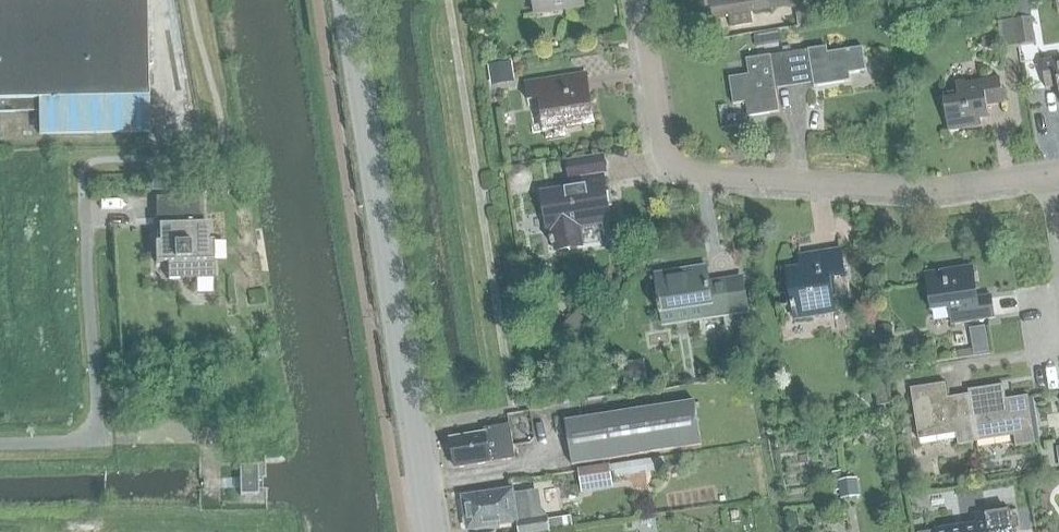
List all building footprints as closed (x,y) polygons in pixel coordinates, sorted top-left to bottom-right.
[(146,0),(0,0),(0,113),(38,112),(39,134),(149,132),(146,0)] [(535,15),(586,7),(585,0),(533,0),(535,15)] [(774,8),(796,5),(796,0),(705,0),(708,19),(774,8)] [(1014,22),(1018,47),(1037,44),(1033,19),(1014,22)] [(782,55),(787,80),(813,76),(814,87),(851,81),(850,74),(866,71),(862,48),(827,53),(827,48),(782,55)] [(787,80),(782,55),(745,61),(748,76),(729,79),(733,105),(746,103),(748,118),(780,113),(775,82),(787,80)] [(1042,63),(1046,90),(1058,88),(1058,89),(1058,60),(1042,63)] [(492,85),(515,82),(512,61),(489,64),(492,85)] [(577,91),(575,77),(524,85),(527,100),(539,98),(545,132),(547,132),(548,140),(566,137),(565,129),(595,124),(589,90),(577,91)] [(1004,105),(1000,79),(965,84),(966,93),(943,97),(949,134),(982,129),(981,122),(989,120),(987,108),(1004,105)] [(609,217),(600,155),(564,161),(569,191),(543,196),(549,233),(552,232),(555,250),(576,247),(572,223),(609,217)] [(514,168),(510,173),(511,178),(516,181),(523,180),(526,175),(526,170),(520,167),(514,168)] [(203,224),(202,196),(156,198),(157,227),(159,227),(159,243),(155,243),(156,263),(167,262),(168,279),(214,278),(213,241),(209,241),(208,224),(203,224)] [(845,278),(841,250),(800,257),(802,268),(787,270),(795,320),(835,313),(829,280),(845,278)] [(978,297),(973,266),(926,274),(932,312),(951,309),(953,325),(995,318),(991,295),(978,297)] [(707,280),(705,268),(655,276),(659,303),(656,304),(658,315),(696,309),(701,308),(702,320),(751,313),(749,300),(728,302),(728,299),(727,298),(727,293),(725,281),(708,284),(707,280)] [(589,323),(573,311),(551,338),(567,350),(589,323)] [(890,323),(879,326),(882,344),(894,342),(890,323)] [(890,405),(886,378),(874,380),(878,407),(890,405)] [(976,442),(969,395),(949,398),(946,383),(911,389),(919,440),(956,435),(958,445),(976,442)] [(969,391),(969,395),(976,442),(1013,437),(1014,448),(1035,445),(1028,396),(1006,399),(1004,386),(969,391)] [(579,392),(563,394),(565,403),(580,401),(579,392)] [(700,447),(693,402),(564,422),(571,467),(700,447)] [(514,458),(509,424),(483,428),(484,433),(450,439),(455,468),(514,458)] [(665,456),(611,464),(613,477),(667,469),(665,456)] [(258,495),(257,466),(239,466),(239,496),(258,495)] [(838,483),(841,501),(860,498),(857,480),(838,483)] [(531,486),(462,497),(467,531),(517,523),(518,531),(560,531),(573,530),(571,517),(548,520),(547,515),(536,517),(531,486)] [(1008,509),(974,515),(975,525),(928,531),(1012,531),(1008,509)]
